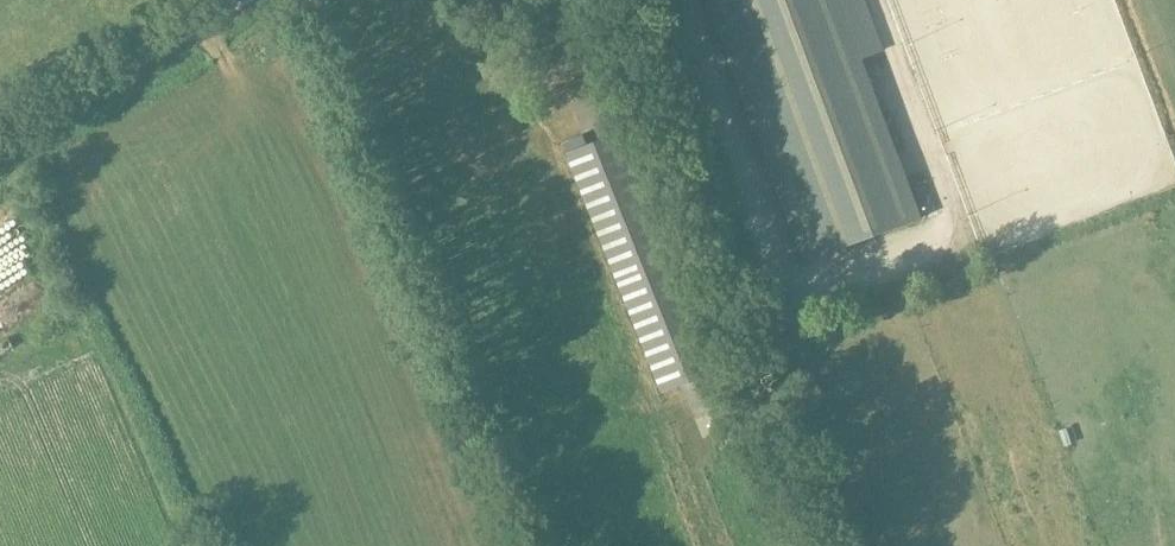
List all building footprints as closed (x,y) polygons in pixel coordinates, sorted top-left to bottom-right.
[(802,262),(815,257),(821,255),(827,253),(922,220),(905,176),(902,167),(898,157),(860,59),(862,58),(868,56),(874,54),(882,50),(864,0),(704,0),(802,262)] [(996,49),(1020,40),(1016,31),(993,39),(996,49)] [(714,370),(618,132),(586,145),(582,135),(562,144),(662,391),(714,370)] [(39,225),(26,205),(0,221),(0,247),(1,249),(39,225)] [(28,270),(18,255),(0,266),(0,289),(28,270)]
